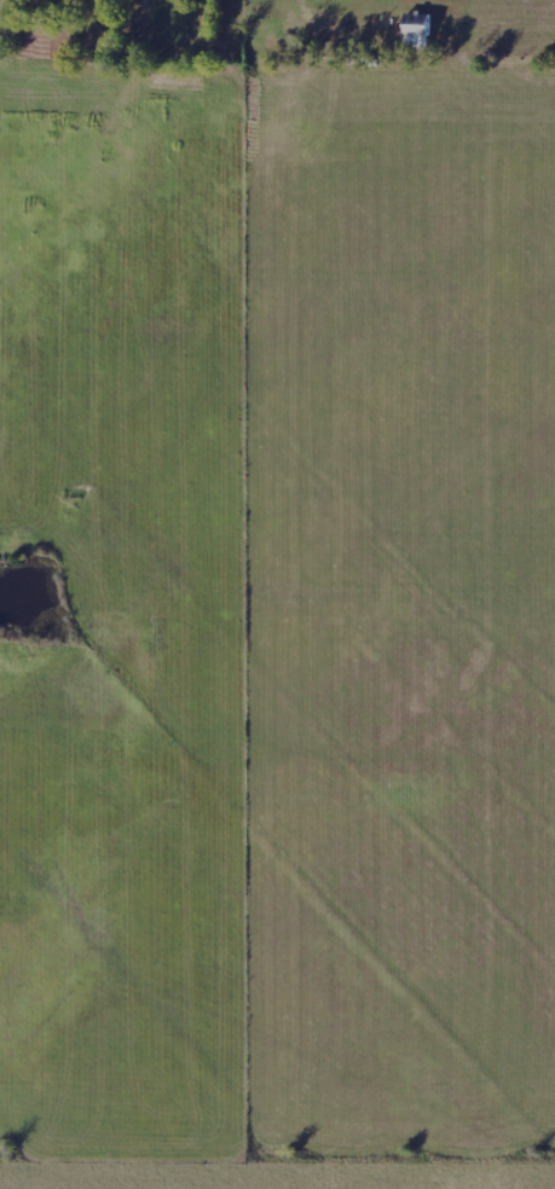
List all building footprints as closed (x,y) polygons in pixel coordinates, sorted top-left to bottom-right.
[(405,49),(430,49),(429,23),(405,24),(405,49)]
